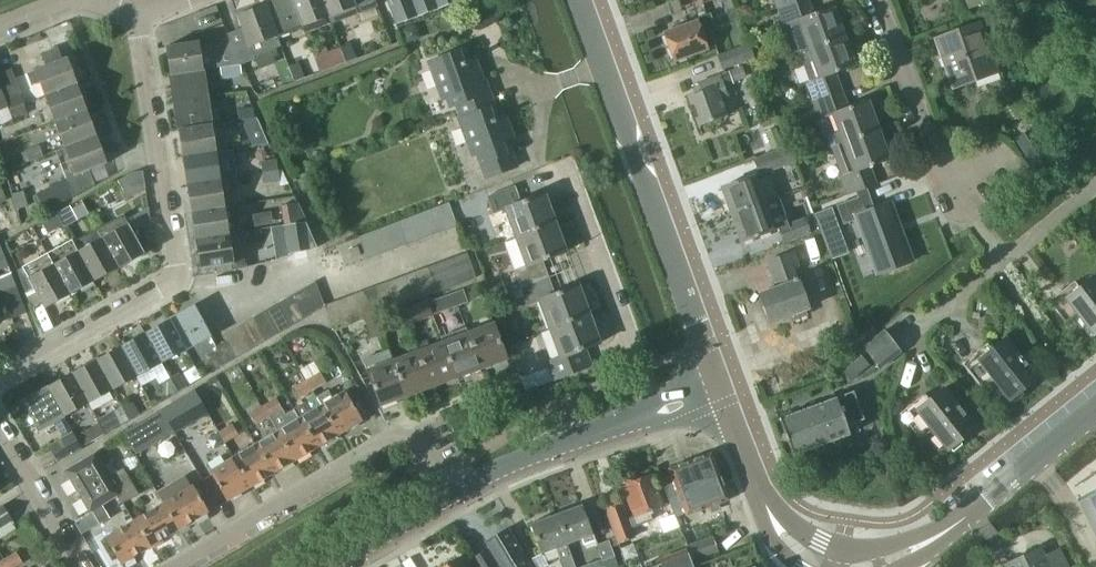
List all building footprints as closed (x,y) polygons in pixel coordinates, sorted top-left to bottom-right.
[(266,6),(278,38),(304,28),(303,27),(304,27),(294,0),(282,0),(266,6)] [(304,27),(329,17),(330,17),(323,0),(294,0),(304,27)] [(330,17),(329,17),(331,24),(332,24),(359,14),(359,15),(378,7),(375,0),(323,0),(330,17)] [(414,18),(459,1),(458,0),(387,0),(396,25),(414,18)] [(777,9),(801,0),(774,0),(777,9)] [(777,9),(784,27),(799,22),(809,50),(843,38),(832,8),(813,15),(807,0),(801,0),(777,9)] [(741,20),(754,15),(751,7),(745,5),(737,8),(741,20)] [(243,28),(229,34),(230,40),(231,40),(240,64),(241,66),(255,60),(254,57),(282,46),(278,38),(266,6),(239,16),(243,28)] [(706,48),(715,44),(711,33),(717,31),(710,13),(696,18),(697,21),(664,33),(675,61),(707,50),(706,48)] [(1001,13),(981,21),(986,34),(1006,26),(1001,13)] [(953,90),(998,72),(979,22),(934,39),(953,90)] [(407,44),(420,40),(416,27),(403,31),(407,44)] [(819,78),(805,83),(812,102),(841,91),(834,73),(853,67),(843,38),(809,50),(819,78)] [(200,42),(167,47),(171,75),(205,70),(205,69),(220,67),(221,78),(241,77),(240,64),(231,40),(230,40),(215,45),(202,47),(200,42)] [(340,47),(346,62),(357,58),(352,43),(340,47)] [(749,43),(717,55),(723,70),(754,58),(749,43)] [(340,47),(316,56),(322,72),(346,62),(340,47)] [(47,66),(28,73),(32,84),(39,81),(45,97),(78,84),(68,58),(63,59),(59,48),(43,54),(47,66)] [(458,120),(494,107),(476,58),(469,60),(465,49),(427,63),(442,102),(446,100),(449,109),(455,107),(459,117),(457,118),(458,120)] [(290,66),(296,81),(306,77),(300,62),(290,66)] [(279,71),(285,85),(296,81),(290,66),(279,71)] [(701,92),(688,97),(699,126),(726,116),(720,101),(728,98),(724,87),(734,84),(733,81),(746,77),(742,67),(720,75),(698,84),(701,92)] [(9,107),(14,120),(29,114),(12,69),(0,74),(0,82),(9,107)] [(205,70),(171,75),(176,102),(209,98),(205,70)] [(0,82),(0,110),(9,107),(0,82)] [(56,122),(87,110),(78,84),(45,97),(54,123),(56,122)] [(841,91),(812,102),(819,121),(833,115),(843,144),(877,131),(866,102),(848,109),(841,91)] [(209,98),(176,102),(180,130),(213,125),(209,98)] [(494,107),(458,120),(472,158),(476,157),(484,179),(518,167),(508,140),(514,138),(506,115),(498,118),(494,107)] [(238,110),(240,120),(255,118),(253,108),(238,110)] [(65,148),(97,136),(87,110),(56,122),(65,147),(65,148)] [(257,127),(256,125),(255,118),(240,120),(242,130),(257,127)] [(213,125),(180,130),(185,157),(218,153),(213,125)] [(772,149),(783,145),(777,129),(766,133),(772,149)] [(843,144),(830,148),(841,177),(839,177),(846,196),(876,184),(869,166),(888,160),(877,131),(843,144)] [(65,148),(65,147),(57,151),(73,196),(95,185),(90,171),(108,164),(97,136),(65,148)] [(1037,137),(1022,147),(1035,167),(1050,158),(1037,137)] [(40,145),(25,150),(29,160),(43,155),(40,145)] [(790,146),(754,159),(759,174),(796,161),(790,146)] [(218,153),(185,157),(189,185),(231,179),(237,178),(233,150),(218,153)] [(261,161),(263,172),(278,170),(276,159),(261,161)] [(280,181),(278,170),(263,172),(264,183),(280,181)] [(753,177),(721,189),(730,214),(762,203),(762,202),(776,197),(769,177),(754,182),(753,177)] [(231,179),(189,185),(193,212),(238,206),(238,205),(225,207),(223,194),(233,192),(231,179)] [(515,185),(487,196),(494,214),(505,210),(515,238),(555,223),(544,194),(522,202),(515,185)] [(15,194),(13,194),(17,209),(20,208),(29,205),(24,191),(15,194)] [(872,209),(867,194),(837,205),(844,224),(855,220),(875,275),(914,261),(891,201),(872,209)] [(762,203),(730,214),(740,243),(772,232),(772,231),(780,228),(785,243),(811,233),(806,217),(789,223),(779,196),(776,197),(762,202),(762,203)] [(298,202),(282,204),(285,227),(307,224),(298,202)] [(436,207),(445,231),(458,226),(449,203),(436,207)] [(84,217),(89,214),(83,204),(73,210),(76,215),(84,217)] [(238,206),(193,212),(198,240),(242,233),(238,206)] [(432,235),(445,231),(436,207),(423,212),(432,235)] [(149,209),(127,221),(132,230),(152,225),(149,209)] [(419,240),(432,235),(423,212),(411,217),(419,240)] [(103,238),(120,267),(145,254),(132,230),(127,221),(123,215),(99,228),(104,238),(103,238)] [(407,245),(419,240),(411,217),(398,222),(407,245)] [(394,250),(407,245),(398,222),(385,227),(394,250)] [(525,266),(514,270),(521,288),(550,277),(543,261),(566,252),(555,223),(515,238),(525,266)] [(307,224),(285,227),(290,254),(318,248),(307,224)] [(381,255),(394,250),(385,227),(372,232),(381,255)] [(95,281),(120,267),(103,238),(104,238),(99,228),(74,242),(95,281)] [(367,260),(381,255),(372,232),(359,237),(367,260)] [(242,233),(198,240),(202,269),(234,264),(235,269),(247,267),(242,233)] [(95,281),(74,242),(73,242),(72,240),(48,253),(71,294),(95,281)] [(352,258),(361,255),(358,247),(350,249),(352,258)] [(455,257),(464,283),(477,278),(468,252),(455,257)] [(46,308),(71,294),(48,253),(18,270),(27,293),(35,288),(46,308)] [(769,323),(779,320),(808,309),(793,268),(798,266),(793,253),(767,262),(776,288),(759,294),(769,323)] [(451,288),(464,283),(455,257),(442,262),(451,288)] [(439,292),(451,288),(442,262),(429,266),(439,292)] [(426,297),(439,292),(429,266),(417,271),(426,297)] [(413,302),(426,297),(417,271),(404,276),(413,302)] [(0,276),(0,292),(2,291),(16,286),(10,272),(0,276)] [(391,281),(400,306),(413,302),(404,276),(391,281)] [(521,288),(502,295),(506,303),(524,297),(527,306),(538,302),(549,330),(589,315),(578,285),(556,294),(550,277),(521,288)] [(1095,331),(1095,280),(1094,277),(1066,299),(1093,333),(1095,331)] [(325,305),(316,281),(300,290),(313,313),(325,306),(325,305)] [(388,311),(400,306),(391,281),(378,285),(388,311)] [(375,316),(388,311),(378,285),(365,290),(375,316)] [(2,291),(0,292),(0,295),(10,319),(26,313),(16,286),(2,291)] [(302,319),(313,313),(300,290),(289,297),(302,319)] [(362,321),(375,316),(365,290),(352,295),(362,321)] [(456,292),(428,302),(428,303),(432,314),(460,304),(456,292)] [(349,326),(362,321),(352,295),(339,300),(349,326)] [(291,326),(302,319),(289,297),(278,303),(291,326)] [(334,331),(349,326),(339,300),(325,305),(325,306),(334,331)] [(280,332),(291,326),(278,303),(267,309),(280,332)] [(405,311),(409,322),(432,314),(428,303),(405,311)] [(170,321),(187,351),(212,337),(195,307),(170,321)] [(269,338),(280,332),(267,309),(256,316),(269,338)] [(398,326),(409,322),(405,311),(394,315),(398,326)] [(559,357),(548,362),(555,380),(584,369),(577,352),(587,349),(600,344),(589,315),(549,330),(559,357)] [(258,345),(269,338),(256,316),(245,322),(258,345)] [(162,364),(187,351),(170,321),(146,334),(162,364)] [(248,351),(258,345),(245,322),(234,328),(248,351)] [(494,322),(468,332),(481,368),(507,358),(494,322)] [(466,326),(441,336),(443,341),(456,377),(481,368),(468,332),(466,326)] [(384,334),(382,327),(371,331),(373,338),(384,334)] [(237,357),(248,351),(234,328),(223,335),(227,341),(237,357)] [(880,368),(901,352),(884,331),(864,347),(880,368)] [(138,377),(162,364),(146,334),(122,347),(138,377)] [(988,344),(963,364),(983,389),(994,380),(1010,400),(1038,378),(1006,338),(992,349),(988,344)] [(218,368),(237,357),(227,341),(216,346),(218,350),(210,355),(218,368)] [(443,341),(418,350),(432,386),(456,377),(443,341)] [(114,391),(138,377),(122,347),(97,361),(114,391)] [(389,349),(363,359),(367,369),(380,405),(407,395),(393,359),(389,349)] [(418,350),(393,359),(407,395),(432,386),(418,350)] [(73,374),(90,404),(114,391),(97,361),(73,374)] [(316,361),(301,369),(307,380),(307,381),(312,390),(327,381),(316,361)] [(170,378),(178,392),(188,385),(180,372),(170,378)] [(65,418),(90,404),(73,374),(49,388),(65,418)] [(160,384),(168,398),(178,392),(170,378),(160,384)] [(307,381),(293,388),(298,397),(312,390),(307,381)] [(40,432),(65,418),(49,388),(23,402),(40,432)] [(924,394),(900,414),(921,440),(933,430),(948,450),(976,428),(944,388),(929,400),(924,394)] [(329,389),(317,396),(321,404),(319,405),(337,435),(363,420),(345,390),(333,397),(329,389)] [(194,390),(123,432),(137,455),(208,413),(194,390)] [(793,456),(850,435),(846,426),(862,420),(852,392),(779,419),(793,456)] [(263,407),(268,416),(282,408),(277,399),(263,407)] [(122,406),(131,420),(141,414),(132,400),(122,406)] [(291,411),(314,449),(337,435),(319,405),(310,411),(305,403),(291,411)] [(113,412),(121,425),(131,420),(122,406),(113,412)] [(256,423),(268,416),(263,407),(250,414),(256,423)] [(277,430),(295,460),(314,449),(291,411),(286,414),(290,422),(277,430)] [(210,420),(198,427),(212,450),(224,443),(217,432),(210,420)] [(232,423),(217,432),(224,443),(238,434),(232,423)] [(273,473),(295,460),(277,430),(256,443),(273,473)] [(53,446),(62,460),(83,448),(74,434),(53,446)] [(250,486),(273,473),(256,443),(232,456),(250,486)] [(111,475),(98,454),(97,452),(66,471),(90,511),(93,510),(102,504),(117,495),(121,493),(111,475)] [(696,486),(721,477),(712,453),(669,469),(672,475),(662,479),(669,497),(679,493),(678,491),(696,485),(696,486)] [(228,500),(250,486),(232,456),(210,470),(228,500)] [(158,461),(144,468),(152,484),(166,476),(158,461)] [(124,467),(111,475),(121,493),(117,495),(122,504),(140,494),(124,467)] [(619,544),(621,544),(637,538),(633,528),(653,520),(650,511),(664,506),(652,475),(623,486),(634,516),(628,518),(622,502),(605,508),(616,537),(619,544)] [(679,493),(669,497),(683,533),(689,530),(683,515),(686,514),(687,516),(730,500),(721,477),(696,486),(696,485),(678,491),(679,493)] [(163,502),(179,529),(209,511),(193,484),(163,502)] [(1082,505),(1095,532),(1095,498),(1082,505)] [(151,546),(179,529),(163,502),(134,519),(151,546)] [(94,512),(75,523),(82,533),(100,523),(110,518),(102,504),(93,510),(94,512)] [(0,507),(0,528),(13,520),(3,505),(0,507)] [(556,514),(568,545),(594,535),(582,505),(556,514)] [(542,555),(568,545),(556,514),(531,524),(542,555)] [(121,563),(151,546),(134,519),(105,537),(121,563)] [(486,541),(502,566),(532,566),(525,556),(508,528),(486,541)] [(695,560),(719,552),(713,537),(690,545),(695,560)] [(609,540),(598,544),(603,561),(615,557),(609,540)] [(1042,547),(1006,565),(1007,566),(1070,566),(1060,548),(1045,555),(1042,547)] [(693,566),(687,550),(660,560),(663,566),(691,566),(693,566)] [(9,566),(15,566),(23,562),(16,552),(4,559),(9,566)] [(559,559),(561,566),(576,566),(572,554),(559,559)] [(443,566),(465,566),(459,557),(443,566)]
